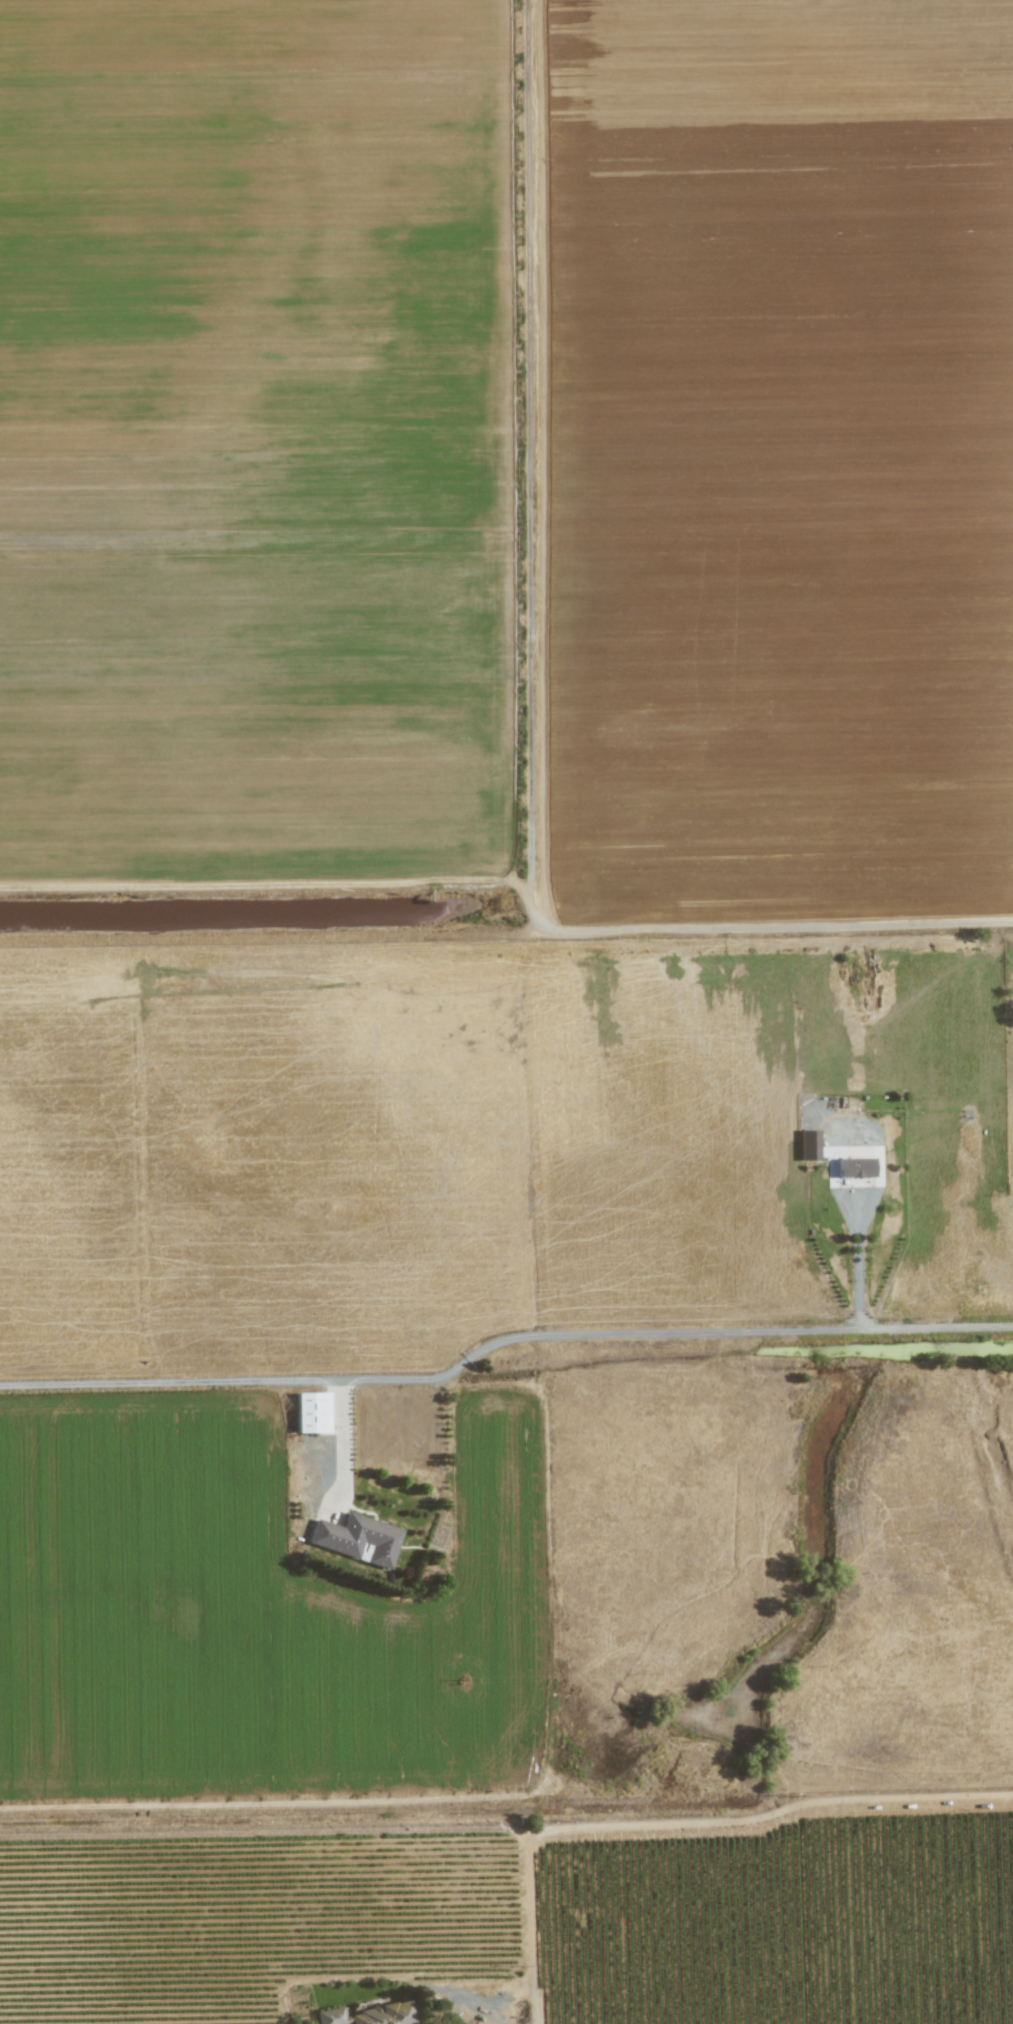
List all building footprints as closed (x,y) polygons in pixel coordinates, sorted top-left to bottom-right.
[(798,1131),(799,1161),(817,1161),(817,1131),(798,1131)] [(327,1433),(327,1393),(295,1394),(296,1433),(327,1433)] [(306,1544),(389,1571),(402,1529),(345,1512),(340,1527),(314,1519),(306,1544)] [(406,2001),(342,2014),(341,2007),(314,2013),(316,2023),(411,2023),(406,2001)]
